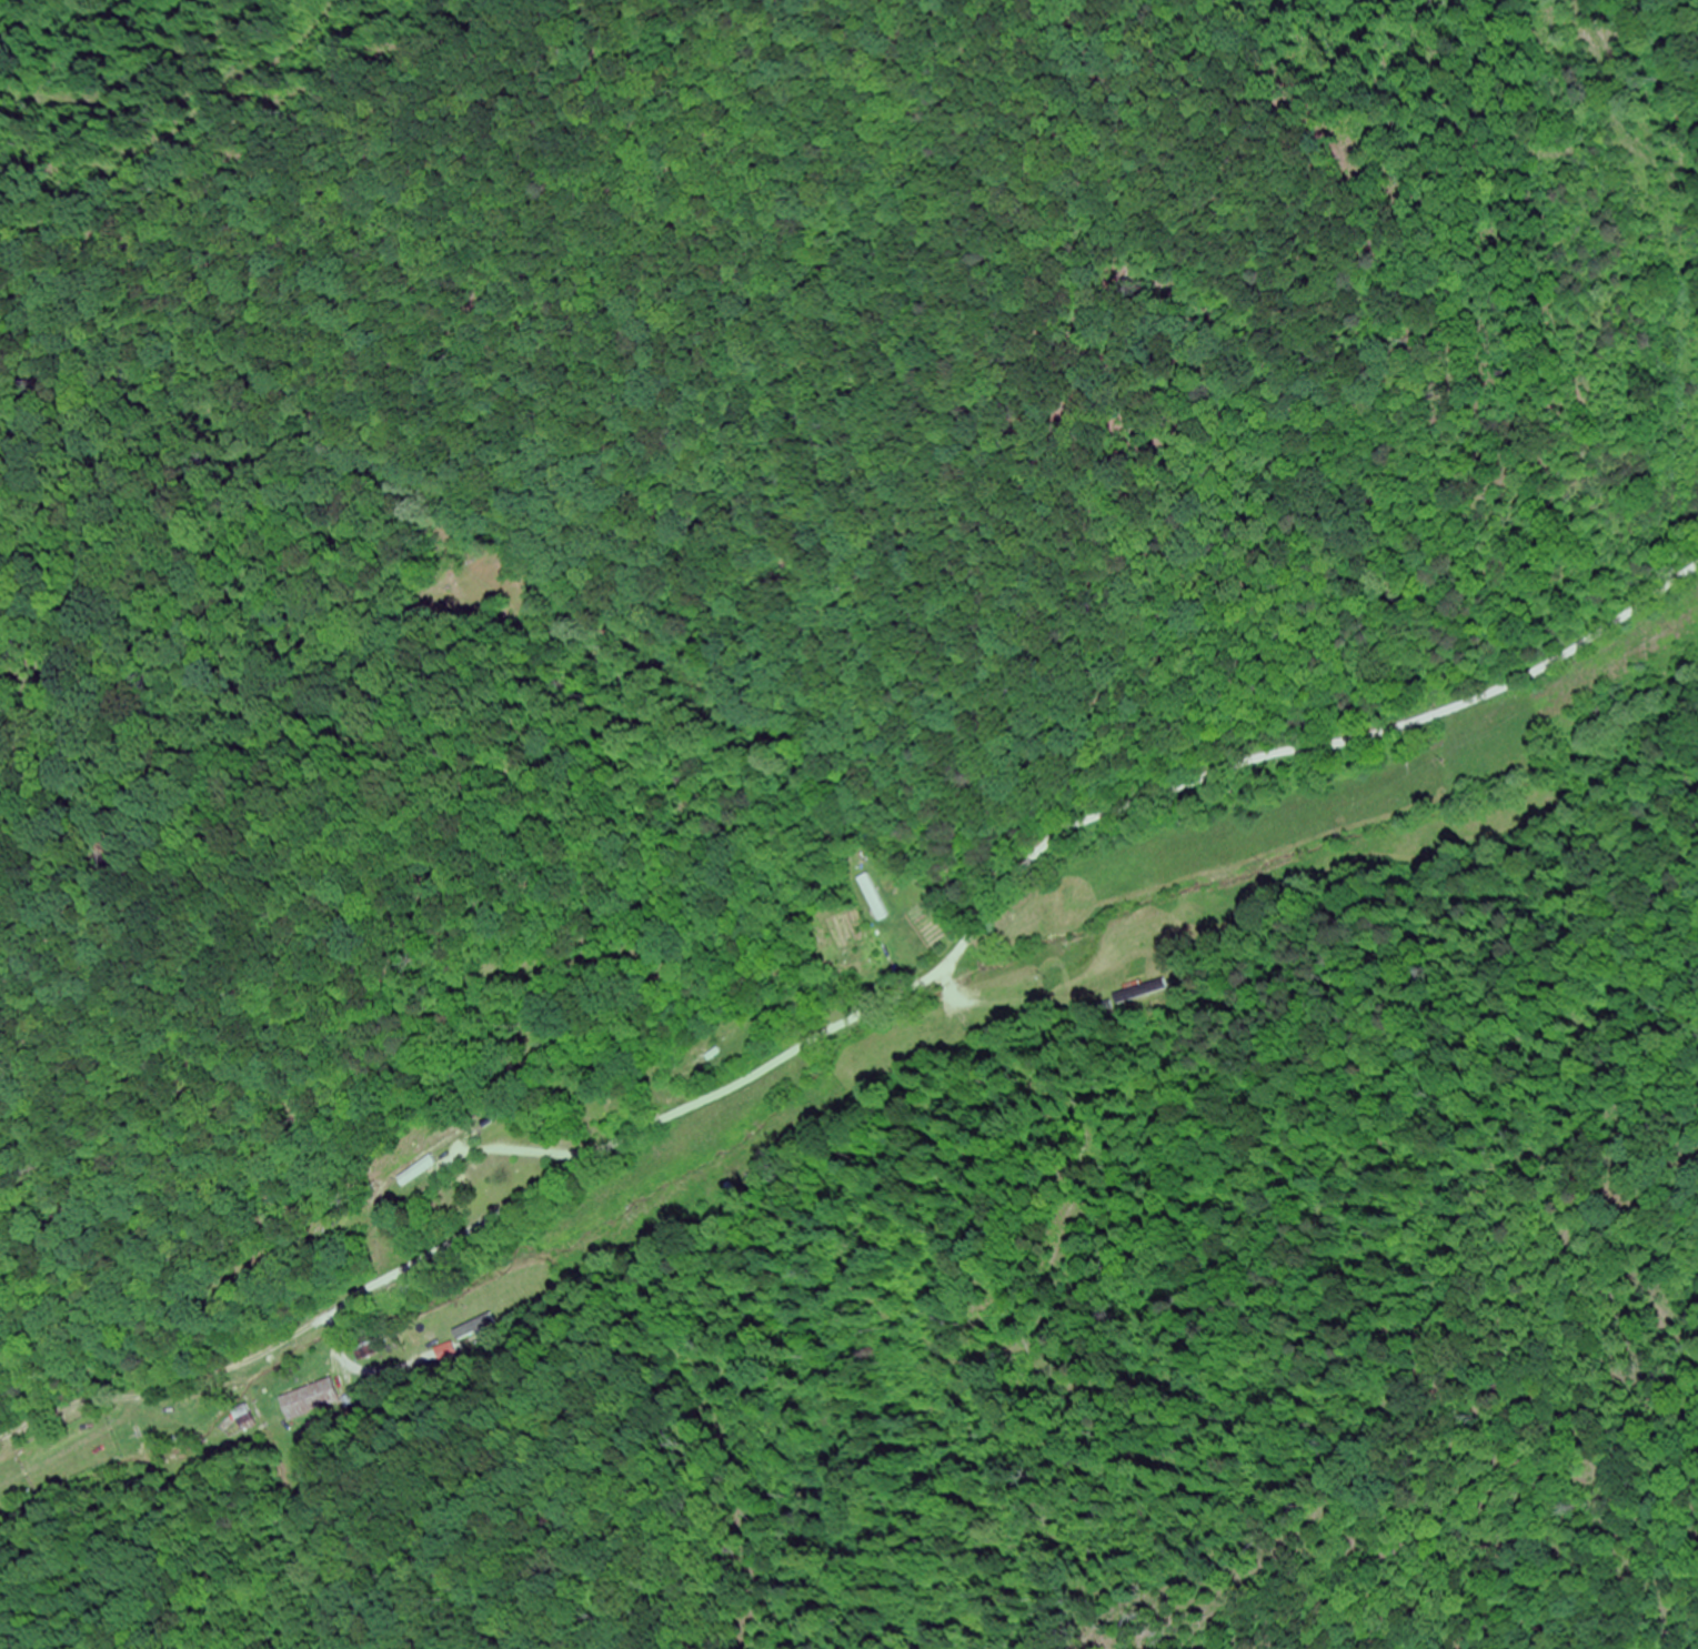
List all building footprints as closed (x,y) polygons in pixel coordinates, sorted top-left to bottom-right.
[(856,880),(874,924),(884,919),(866,875),(856,880)] [(1123,1003),(1168,991),(1166,982),(1121,995),(1123,1003)] [(278,1398),(285,1423),(339,1406),(331,1381),(278,1398)] [(177,1406),(153,1406),(154,1418),(177,1418),(177,1406)]
